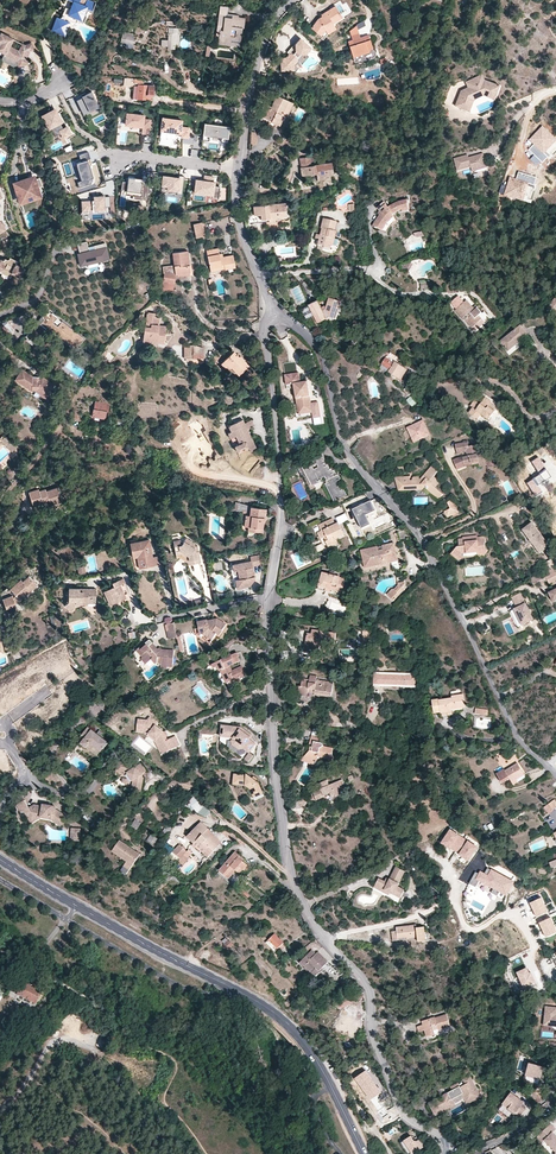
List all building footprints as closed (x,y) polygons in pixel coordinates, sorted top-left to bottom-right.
[(73,2),(71,9),(65,7),(60,18),(57,17),(54,24),(55,30),(59,32),(65,19),(75,22),(76,20),(83,22),(86,15),(84,14),(83,14),(85,8),(86,8),(91,10),(94,3),(88,0),(69,0),(73,2)] [(69,0),(66,0),(63,6),(65,7),(71,9),(73,2),(69,0)] [(220,6),(219,13),(227,14),(228,7),(220,6)] [(340,14),(335,6),(321,15),(321,16),(318,18),(311,27),(321,35),(325,31),(334,25),(333,24),(342,17),(340,14)] [(227,14),(219,13),(216,31),(219,31),(218,37),(218,41),(226,42),(226,46),(238,47),(239,38),(240,38),(242,28),(244,28),(245,19),(238,18),(239,16),(232,15),(232,19),(227,18),(227,14)] [(178,43),(178,22),(166,22),(166,26),(169,26),(169,29),(168,29),(168,33),(166,33),(166,35),(168,35),(168,41),(161,41),(161,47),(167,47),(167,49),(175,50),(175,45),(176,45),(176,43),(178,43)] [(325,31),(321,35),(320,37),(323,39),(326,35),(336,29),(334,25),(325,31)] [(360,37),(358,29),(350,32),(353,40),(360,37)] [(4,54),(4,55),(16,61),(17,65),(17,67),(27,64),(25,54),(24,54),(25,52),(26,52),(28,51),(27,46),(26,45),(22,43),(18,50),(9,46),(13,39),(0,32),(0,33),(0,52),(4,54)] [(135,34),(123,32),(121,41),(133,44),(135,34)] [(374,49),(368,34),(360,37),(353,40),(348,41),(355,62),(376,55),(375,52),(376,52),(376,51),(376,50),(375,50),(375,49),(374,49)] [(280,57),(281,70),(293,69),(293,64),(297,60),(296,56),(299,53),(302,53),(305,53),(310,47),(301,39),(295,46),(295,50),(293,53),(289,53),(285,57),(280,57)] [(32,43),(26,45),(27,46),(28,51),(34,50),(32,43)] [(0,52),(0,55),(2,56),(1,58),(2,61),(12,66),(17,65),(16,61),(4,55),(4,54),(0,52)] [(139,61),(130,59),(128,67),(137,69),(139,61)] [(482,74),(476,76),(478,82),(469,86),(462,89),(455,103),(467,108),(472,95),(483,91),(488,94),(492,88),(496,90),(499,85),(486,79),(484,80),(482,74)] [(478,82),(476,76),(467,80),(469,86),(478,82)] [(141,80),(126,78),(125,86),(133,87),(134,82),(141,83),(141,80)] [(154,85),(138,84),(137,98),(151,99),(152,95),(153,95),(154,85)] [(472,95),(467,108),(469,110),(474,98),(483,95),(492,99),(496,90),(492,88),(488,94),(483,91),(472,95)] [(82,111),(98,103),(92,91),(77,98),(82,111)] [(271,104),(270,104),(268,107),(265,106),(263,105),(258,114),(280,124),(284,115),(282,114),(283,112),(287,113),(293,102),(276,94),(271,104)] [(98,103),(82,111),(83,113),(99,105),(98,103)] [(64,138),(70,135),(66,126),(62,128),(60,124),(62,123),(54,108),(42,115),(49,129),(50,128),(55,137),(62,134),(64,138)] [(127,110),(126,122),(143,124),(142,130),(149,131),(151,117),(144,117),(145,112),(127,110)] [(181,134),(187,135),(189,126),(182,125),(183,118),(162,115),(160,128),(175,130),(181,131),(181,134)] [(202,139),(209,140),(209,136),(221,137),(221,142),(227,142),(229,126),(204,123),(202,139)] [(543,128),(532,141),(535,143),(530,149),(543,161),(549,155),(545,152),(555,139),(543,128)] [(64,146),(67,152),(73,149),(70,143),(64,146)] [(89,149),(78,153),(80,159),(76,160),(78,167),(76,167),(79,178),(77,179),(79,185),(90,182),(89,177),(93,176),(91,170),(88,171),(87,168),(91,166),(89,158),(91,158),(89,149)] [(469,158),(468,156),(455,159),(458,170),(472,167),(473,171),(487,167),(483,154),(469,158)] [(309,157),(299,158),(301,167),(300,167),(301,175),(316,173),(317,180),(324,179),(324,176),(333,174),(331,162),(311,165),(309,157)] [(36,178),(35,173),(12,181),(12,182),(20,180),(20,179),(27,177),(30,176),(31,176),(32,176),(32,177),(33,177),(34,178),(34,179),(36,178)] [(526,202),(531,186),(534,187),(537,178),(519,173),(517,180),(512,178),(506,196),(526,202)] [(182,194),(184,176),(179,175),(179,178),(173,177),(163,176),(162,186),(168,186),(167,190),(177,191),(177,193),(182,194)] [(212,197),(218,198),(220,186),(214,186),(215,182),(213,181),(213,176),(204,175),(204,180),(196,179),(194,192),(199,193),(200,190),(213,191),(212,197)] [(40,177),(36,178),(34,179),(34,178),(33,177),(32,177),(32,176),(31,176),(30,176),(27,177),(20,179),(20,180),(12,182),(17,197),(22,195),(23,197),(33,194),(32,192),(40,189),(39,186),(43,185),(40,177)] [(143,179),(135,178),(135,180),(142,181),(142,183),(149,184),(150,177),(143,176),(143,179)] [(147,200),(149,184),(142,183),(142,181),(135,180),(135,178),(128,177),(128,179),(127,178),(126,182),(122,181),(121,190),(122,190),(135,192),(134,196),(134,198),(140,199),(147,200)] [(19,204),(42,196),(40,189),(32,192),(33,194),(23,197),(22,195),(17,197),(19,204)] [(103,193),(94,193),(94,197),(80,197),(80,213),(89,212),(89,208),(104,208),(104,204),(109,204),(109,195),(103,195),(103,193)] [(409,210),(408,200),(401,201),(398,202),(388,207),(384,202),(377,208),(379,211),(377,213),(379,215),(373,226),(384,229),(389,221),(394,217),(394,215),(399,212),(402,210),(403,213),(409,210)] [(268,205),(253,206),(254,216),(260,215),(261,219),(269,218),(269,222),(275,221),(275,219),(287,217),(285,203),(268,204),(268,205)] [(337,222),(323,219),(320,228),(322,229),(320,235),(316,234),(315,238),(319,239),(318,245),(324,246),(324,247),(331,249),(331,245),(334,246),(337,232),(335,231),(337,222)] [(205,235),(202,222),(193,224),(196,237),(205,235)] [(80,253),(78,253),(81,265),(109,259),(106,243),(95,246),(96,249),(89,251),(88,247),(87,242),(78,244),(80,253)] [(217,248),(206,250),(210,272),(224,269),(225,270),(235,268),(232,254),(223,256),(222,253),(219,254),(217,248)] [(174,266),(175,274),(177,274),(177,276),(189,275),(189,273),(190,273),(189,265),(190,265),(188,251),(172,253),(173,265),(174,266)] [(0,261),(0,272),(5,270),(13,273),(12,275),(22,279),(26,270),(17,265),(18,262),(11,259),(10,260),(9,261),(7,260),(6,261),(4,261),(4,260),(0,261)] [(164,273),(175,274),(174,266),(164,267),(164,273)] [(173,290),(175,274),(164,273),(161,288),(173,290)] [(419,280),(420,289),(430,289),(429,279),(419,280)] [(318,302),(309,306),(317,324),(326,320),(326,319),(329,318),(336,320),(340,306),(342,306),(343,303),(329,299),(325,310),(322,311),(318,302)] [(482,319),(481,318),(479,315),(482,313),(477,307),(475,310),(467,301),(456,311),(471,328),(472,327),(482,319)] [(317,324),(309,306),(301,310),(309,327),(317,324)] [(47,310),(47,311),(47,312),(42,318),(43,319),(39,324),(37,321),(31,329),(39,335),(33,343),(34,343),(47,326),(49,327),(57,334),(59,331),(73,341),(70,344),(75,348),(83,338),(61,321),(57,326),(52,323),(56,317),(47,310)] [(47,312),(47,311),(45,310),(37,321),(39,324),(43,319),(42,318),(47,312)] [(154,313),(147,312),(143,342),(156,343),(156,342),(163,343),(165,326),(159,325),(160,318),(154,317),(154,313)] [(484,316),(481,318),(482,319),(472,327),(475,331),(488,320),(484,316)] [(283,323),(276,325),(279,338),(287,336),(283,323)] [(47,326),(34,343),(35,344),(49,327),(47,326)] [(520,326),(500,341),(507,351),(516,344),(516,343),(527,335),(520,326)] [(39,335),(31,329),(25,336),(33,343),(39,335)] [(57,334),(70,344),(73,341),(59,331),(57,334)] [(191,345),(191,363),(202,363),(202,358),(203,358),(203,348),(191,345)] [(234,351),(221,363),(224,367),(227,365),(230,368),(231,367),(238,375),(249,365),(240,355),(239,356),(234,351)] [(394,363),(386,358),(381,365),(389,370),(388,372),(400,380),(407,370),(395,362),(394,363)] [(30,380),(31,376),(21,369),(14,380),(29,390),(35,390),(38,393),(39,394),(44,398),(51,388),(47,386),(50,382),(41,376),(38,380),(35,378),(33,381),(30,380)] [(299,372),(284,375),(287,389),(294,387),(298,415),(312,412),(313,417),(321,415),(319,401),(311,403),(307,381),(300,382),(299,372)] [(416,390),(412,384),(405,390),(409,395),(416,390)] [(412,406),(417,402),(411,395),(406,399),(412,406)] [(434,403),(442,407),(446,400),(438,396),(434,403)] [(481,404),(474,400),(470,406),(472,407),(468,413),(477,419),(481,415),(488,420),(495,411),(493,410),(496,406),(491,403),(492,402),(486,397),(481,404)] [(109,404),(95,402),(94,409),(93,409),(91,417),(105,419),(106,411),(108,412),(109,404)] [(243,419),(228,426),(231,431),(227,433),(230,438),(235,436),(239,443),(234,446),(237,452),(248,448),(250,452),(256,448),(247,428),(254,425),(251,419),(244,423),(243,419)] [(202,462),(215,454),(194,420),(186,425),(192,434),(186,437),(202,462)] [(423,420),(406,428),(413,442),(430,435),(423,420)] [(5,436),(0,440),(11,452),(15,447),(5,436)] [(473,465),(479,464),(480,464),(480,462),(487,461),(487,457),(484,457),(483,454),(481,454),(479,445),(470,447),(469,443),(456,446),(458,455),(467,453),(468,457),(464,457),(465,465),(472,463),(473,465)] [(331,469),(330,469),(321,453),(311,457),(314,462),(302,468),(312,486),(319,482),(319,481),(321,480),(320,479),(325,477),(326,480),(325,481),(326,483),(325,484),(334,502),(346,496),(338,480),(340,479),(338,474),(336,475),(334,471),(332,471),(331,469)] [(465,465),(464,457),(454,461),(458,470),(466,467),(465,465)] [(496,467),(491,457),(487,458),(487,461),(488,466),(488,468),(496,467)] [(539,458),(532,462),(540,475),(527,483),(535,496),(542,492),(538,485),(551,477),(539,458)] [(409,477),(402,477),(403,488),(415,488),(414,490),(417,491),(420,490),(424,487),(438,499),(442,495),(434,487),(438,482),(438,480),(434,476),(438,471),(432,466),(420,480),(418,478),(414,478),(412,479),(412,481),(409,481),(409,477)] [(403,488),(402,477),(394,478),(398,491),(414,490),(415,488),(403,488)] [(38,489),(28,492),(33,506),(42,503),(43,506),(61,500),(57,487),(45,491),(45,489),(39,491),(38,489)] [(236,501),(234,508),(248,511),(249,504),(236,501)] [(450,501),(447,503),(449,509),(443,511),(446,518),(458,512),(456,506),(450,501)] [(266,508),(251,507),(249,515),(245,514),(244,526),(248,526),(248,531),(262,532),(264,517),(265,517),(266,508)] [(354,509),(346,514),(349,521),(363,515),(366,521),(372,518),(369,511),(366,513),(363,507),(355,511),(354,509)] [(322,531),(317,533),(325,549),(337,544),(335,539),(344,535),(338,523),(335,524),(332,518),(319,525),(322,531)] [(533,523),(523,530),(540,553),(550,546),(533,523)] [(405,530),(398,532),(400,541),(407,539),(405,530)] [(460,562),(464,558),(462,554),(478,552),(478,557),(484,556),(488,551),(488,550),(485,549),(485,543),(486,543),(485,537),(477,537),(477,535),(463,537),(463,538),(458,539),(459,547),(457,547),(451,554),(460,562)] [(176,553),(180,553),(182,552),(189,558),(191,558),(193,564),(200,562),(198,551),(196,551),(195,546),(194,543),(185,538),(182,542),(179,540),(173,541),(176,553)] [(154,565),(152,556),(149,539),(130,542),(133,557),(137,557),(140,568),(154,565)] [(377,546),(360,550),(365,568),(398,561),(394,543),(382,545),(382,546),(378,547),(377,546)] [(182,552),(180,553),(187,559),(188,565),(193,564),(191,558),(189,558),(182,552)] [(159,555),(152,556),(154,565),(162,564),(159,555)] [(234,571),(237,570),(240,570),(242,578),(238,579),(236,579),(238,588),(251,585),(255,578),(255,576),(253,576),(253,574),(254,574),(253,566),(261,565),(259,555),(250,556),(251,561),(233,565),(234,571)] [(555,567),(551,559),(545,562),(549,570),(555,567)] [(555,567),(549,570),(545,572),(535,576),(538,584),(547,580),(549,583),(555,579),(555,569),(555,567)] [(346,579),(323,572),(318,590),(324,591),(325,590),(330,592),(331,590),(342,593),(346,579)] [(18,586),(16,584),(9,589),(12,593),(14,592),(20,600),(26,595),(24,593),(31,587),(33,589),(38,585),(30,575),(23,581),(18,586)] [(535,576),(530,579),(533,586),(538,584),(535,576)] [(130,596),(123,578),(112,583),(107,585),(108,589),(104,591),(109,605),(130,596)] [(404,582),(398,583),(398,585),(398,588),(396,591),(397,592),(391,599),(393,600),(405,588),(404,582)] [(398,588),(398,585),(394,589),(392,590),(386,595),(391,599),(397,592),(396,591),(398,588)] [(24,593),(26,595),(33,589),(31,587),(24,593)] [(81,592),(81,589),(70,588),(70,600),(66,605),(72,611),(76,606),(74,601),(81,598),(83,604),(96,604),(96,599),(89,598),(89,592),(81,592)] [(96,589),(81,589),(81,592),(89,592),(89,598),(96,599),(96,589)] [(547,594),(552,603),(555,601),(555,589),(547,594)] [(520,593),(512,597),(517,608),(514,610),(522,625),(534,620),(520,593)] [(13,595),(3,598),(6,608),(16,605),(13,595)] [(325,607),(330,598),(325,595),(321,604),(325,607)] [(522,625),(514,610),(510,612),(518,627),(522,625)] [(197,623),(199,629),(200,635),(202,634),(211,640),(216,634),(219,636),(226,625),(217,619),(208,622),(208,621),(197,623)] [(174,622),(165,624),(168,639),(177,637),(174,622)] [(336,633),(312,629),(311,634),(307,633),(304,651),(319,653),(320,645),(334,646),(336,633)] [(369,646),(370,632),(362,631),(362,645),(369,646)] [(202,634),(200,635),(201,637),(209,643),(211,640),(202,634)] [(143,653),(141,656),(142,657),(147,662),(147,661),(153,658),(159,664),(159,666),(161,666),(161,668),(167,668),(167,666),(168,664),(173,664),(174,650),(168,650),(168,652),(165,652),(165,653),(160,652),(157,648),(150,640),(145,644),(146,645),(140,650),(143,653)] [(233,672),(232,670),(230,666),(240,660),(238,657),(240,656),(238,652),(232,655),(231,654),(223,658),(221,659),(221,660),(212,664),(214,668),(217,666),(219,670),(221,669),(230,687),(236,684),(236,682),(240,680),(240,678),(247,675),(243,667),(233,672)] [(69,679),(79,672),(69,660),(60,668),(69,679)] [(2,701),(23,693),(21,687),(37,680),(33,668),(0,681),(0,696),(2,701)] [(406,676),(374,674),(373,682),(404,684),(404,688),(415,688),(416,673),(406,672),(406,676)] [(309,679),(302,678),(301,686),(299,686),(297,695),(307,696),(308,689),(315,690),(314,695),(330,698),(333,683),(316,680),(317,677),(310,675),(309,679)] [(434,714),(441,714),(440,711),(451,709),(465,707),(463,694),(451,696),(451,698),(439,700),(439,699),(432,700),(432,699),(425,700),(427,714),(434,713),(434,714)] [(138,720),(137,730),(145,731),(149,734),(147,736),(156,742),(159,749),(164,746),(168,752),(180,746),(175,736),(168,740),(166,737),(163,732),(155,726),(156,724),(149,718),(147,721),(138,720)] [(250,739),(251,738),(242,731),(244,729),(241,727),(222,725),(221,737),(233,738),(232,740),(232,744),(239,749),(243,749),(243,748),(249,752),(256,743),(250,739)] [(85,738),(101,751),(108,742),(101,736),(97,733),(88,726),(81,735),(85,738)] [(321,737),(324,728),(314,728),(312,735),(321,737)] [(252,735),(244,729),(242,731),(251,738),(252,735)] [(321,737),(312,735),(309,743),(313,745),(312,747),(310,746),(310,750),(300,761),(307,762),(313,766),(313,764),(315,762),(316,763),(316,762),(316,761),(318,759),(318,757),(330,759),(330,760),(334,758),(332,753),(333,748),(323,745),(322,743),(320,742),(321,737)] [(98,756),(101,751),(85,738),(81,743),(98,756)] [(164,746),(159,749),(162,754),(168,752),(164,746)] [(249,762),(254,755),(250,753),(245,759),(249,762)] [(136,766),(134,765),(129,764),(129,762),(119,760),(117,770),(127,772),(134,780),(132,790),(142,791),(144,778),(142,774),(147,770),(141,763),(138,765),(136,766)] [(517,779),(524,775),(517,763),(505,770),(504,768),(497,772),(502,782),(510,779),(513,784),(518,781),(517,779)] [(254,781),(251,779),(246,775),(233,774),(232,785),(243,786),(244,786),(248,789),(252,798),(261,794),(257,783),(254,781)] [(314,792),(310,794),(313,801),(323,797),(323,795),(334,790),(332,785),(320,791),(320,790),(314,792)] [(248,789),(244,786),(243,788),(246,791),(250,799),(252,798),(248,789)] [(205,805),(195,795),(189,801),(191,802),(187,805),(192,810),(194,808),(198,812),(205,805)] [(25,811),(29,818),(39,813),(41,816),(50,818),(61,825),(67,816),(56,808),(56,807),(56,806),(55,805),(43,804),(43,806),(42,807),(39,806),(39,805),(34,804),(29,807),(24,800),(17,804),(22,812),(25,811)] [(548,804),(552,810),(555,807),(555,802),(554,800),(548,804)] [(199,813),(205,818),(211,811),(204,806),(199,813)] [(39,813),(29,818),(32,822),(41,816),(39,813)] [(135,818),(131,825),(137,829),(141,822),(135,818)] [(208,828),(201,821),(189,834),(187,833),(185,835),(194,844),(195,843),(203,852),(203,853),(208,857),(220,843),(207,830),(208,828)] [(81,828),(71,828),(71,841),(81,841),(81,828)] [(478,845),(450,828),(441,842),(469,860),(478,845)] [(233,842),(236,840),(239,837),(232,832),(226,830),(223,834),(233,842)] [(159,839),(151,834),(147,840),(156,845),(159,839)] [(244,846),(247,843),(239,836),(239,837),(236,840),(244,846)] [(127,861),(123,866),(129,870),(140,854),(120,840),(112,851),(127,861)] [(189,854),(180,845),(174,852),(182,859),(179,862),(182,865),(189,858),(189,854)] [(244,859),(235,851),(220,870),(229,878),(236,870),(240,873),(244,869),(246,871),(250,867),(243,861),(244,859)] [(173,874),(165,865),(159,872),(163,877),(167,874),(171,876),(173,874)] [(129,870),(123,866),(120,871),(126,875),(129,870)] [(399,886),(405,871),(397,867),(390,880),(389,883),(385,881),(379,878),(374,887),(384,892),(385,890),(391,893),(401,898),(405,890),(399,886)] [(516,880),(492,868),(489,874),(481,870),(480,873),(475,871),(468,884),(478,889),(482,882),(508,895),(516,880)] [(540,898),(530,902),(537,917),(547,912),(540,898)] [(540,923),(546,937),(555,932),(550,918),(540,923)] [(418,937),(418,942),(426,941),(425,927),(417,928),(416,924),(396,926),(397,931),(391,932),(392,936),(392,941),(418,937)] [(278,948),(280,946),(284,942),(275,933),(266,942),(275,951),(276,950),(274,947),(275,946),(278,948)] [(225,939),(222,941),(225,944),(224,945),(228,949),(233,945),(229,941),(228,941),(225,939)] [(306,955),(300,962),(304,966),(305,966),(317,976),(323,968),(322,967),(328,961),(317,952),(310,959),(306,955)] [(529,965),(517,970),(525,989),(538,984),(529,965)] [(15,988),(3,982),(1,985),(13,992),(15,988)] [(18,990),(15,988),(13,992),(34,1003),(43,987),(39,985),(38,987),(37,990),(30,986),(23,982),(18,990)] [(546,1006),(544,1021),(554,1021),(553,1023),(555,1023),(555,1007),(546,1006)] [(435,1017),(422,1021),(423,1024),(417,1026),(418,1031),(424,1030),(426,1036),(435,1033),(435,1034),(440,1032),(439,1030),(450,1026),(447,1014),(436,1017),(435,1017)] [(543,1065),(530,1062),(525,1078),(538,1082),(543,1065)] [(383,1095),(368,1072),(357,1080),(372,1103),(383,1095)] [(452,1090),(428,1103),(435,1115),(441,1112),(462,1101),(465,1105),(480,1097),(469,1076),(463,1080),(465,1083),(459,1086),(457,1083),(450,1087),(452,1090)] [(520,1099),(513,1093),(504,1104),(521,1117),(527,1110),(523,1107),(517,1102),(520,1099)] [(526,1103),(520,1099),(517,1102),(523,1107),(526,1103)] [(545,1141),(555,1153),(555,1134),(554,1132),(545,1141)] [(402,1139),(412,1153),(413,1153),(426,1146),(421,1138),(417,1139),(412,1133),(402,1139)]
